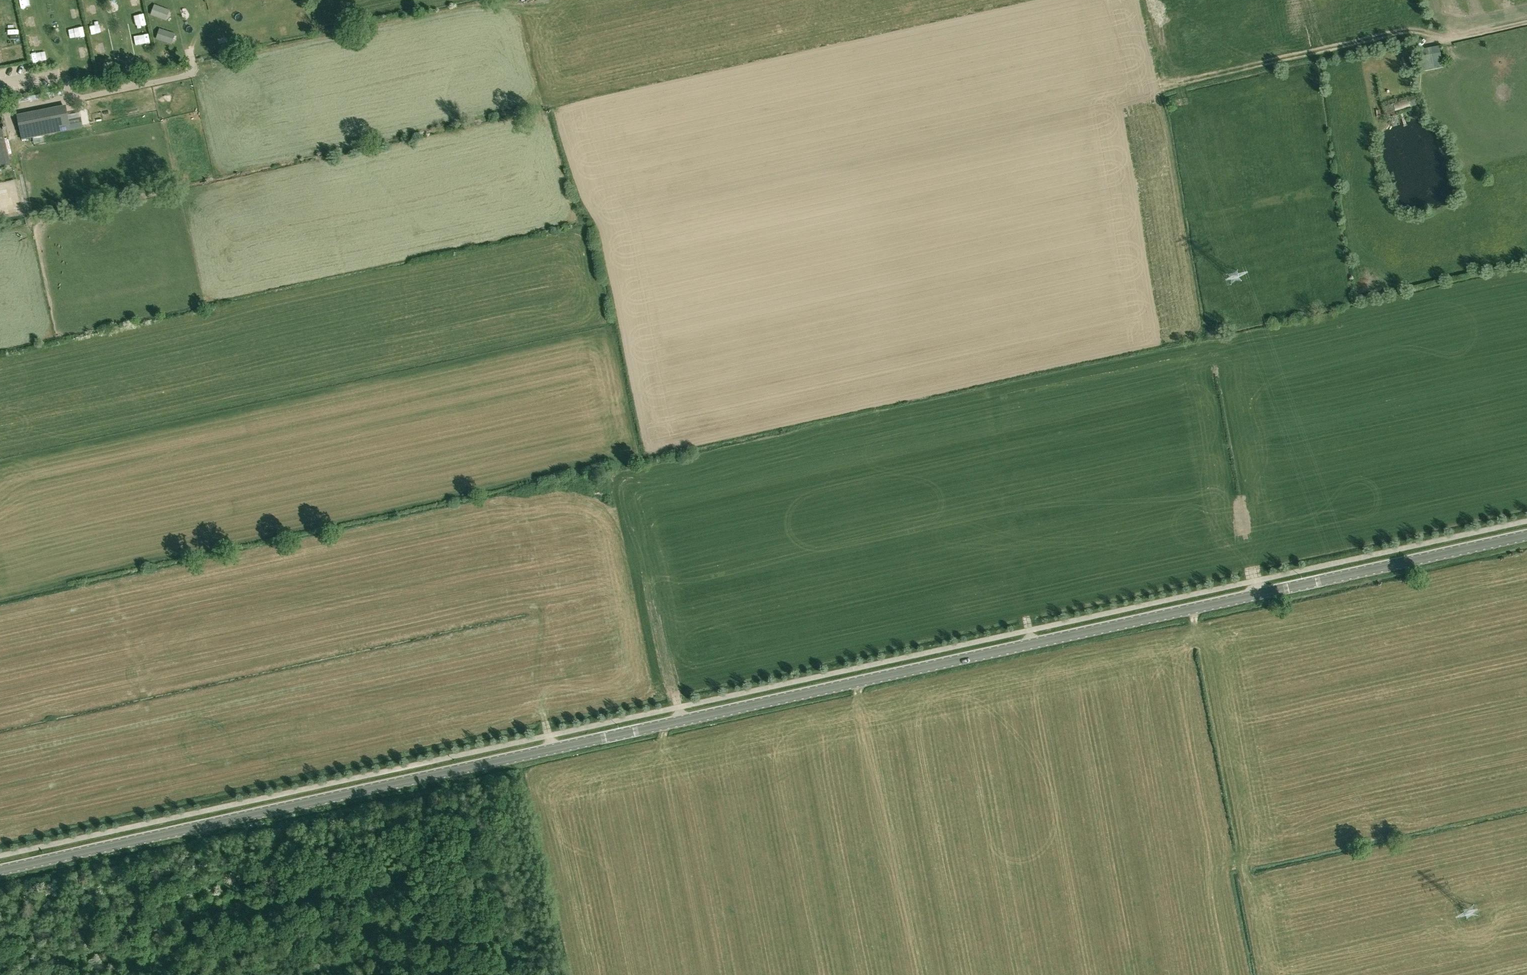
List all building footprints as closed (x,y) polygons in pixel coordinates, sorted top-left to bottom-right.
[(25,35),(27,45),(38,44),(36,34),(25,35)] [(198,45),(193,50),(197,55),(202,50),(198,45)] [(31,97),(60,92),(59,87),(30,92),(31,97)] [(144,109),(156,105),(154,98),(142,102),(144,109)] [(22,140),(71,130),(67,109),(18,119),(22,140)] [(0,115),(0,167),(11,165),(0,115)]
